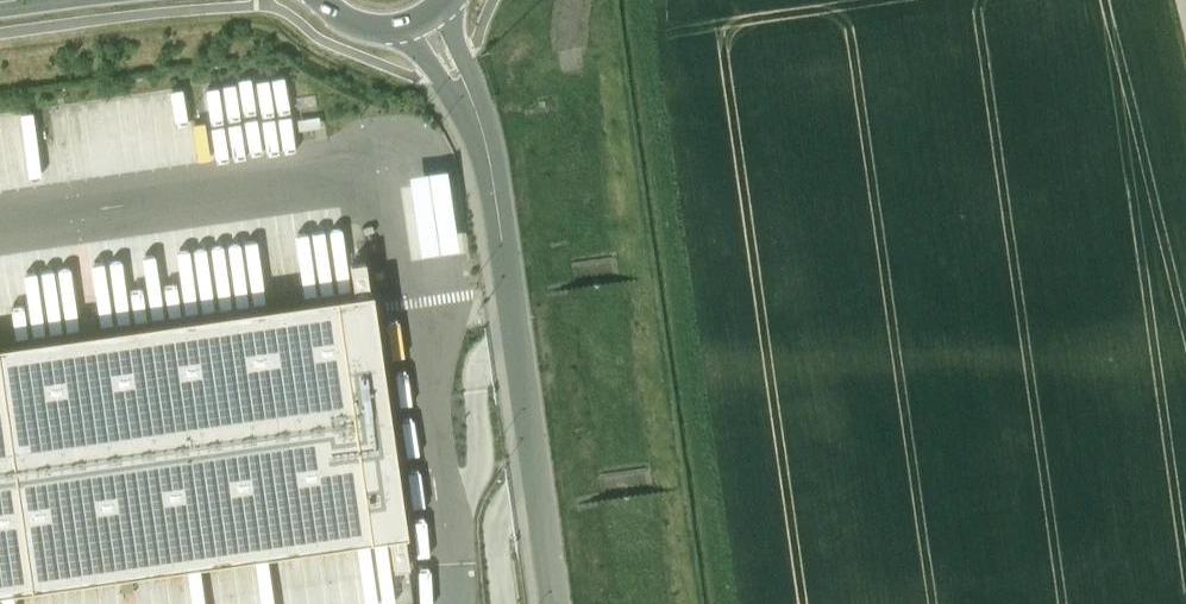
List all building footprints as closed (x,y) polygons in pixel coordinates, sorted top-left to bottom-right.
[(354,295),(369,293),(365,261),(350,263),(354,295)] [(120,577),(122,593),(134,591),(131,575),(389,538),(394,570),(408,568),(404,536),(406,535),(371,293),(369,293),(354,295),(96,332),(94,316),(82,318),(85,334),(0,346),(0,594),(120,577)]
